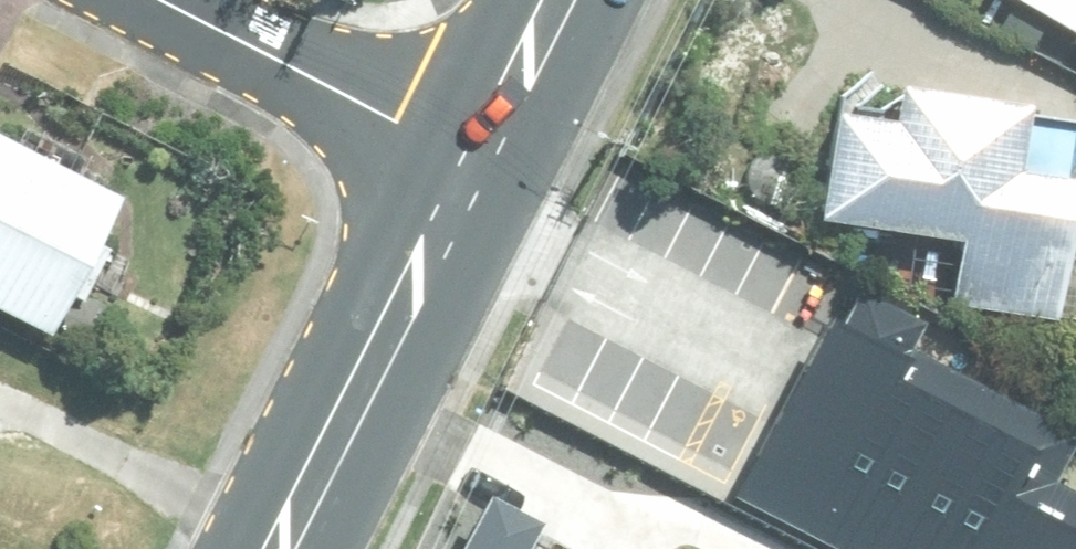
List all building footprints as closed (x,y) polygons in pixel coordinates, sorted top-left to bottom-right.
[(1001,1),(1075,45),(1075,0),(1001,0),(1001,1)] [(828,235),(970,257),(961,316),(1065,332),(1075,259),(1075,177),(1029,170),(1037,124),(908,106),(903,143),(844,134),(828,235)] [(55,350),(125,212),(0,148),(0,322),(55,350)] [(832,487),(812,529),(853,548),(961,548),(1008,454),(978,437),(1011,371),(913,321),(894,360),(881,354),(867,383),(849,374),(842,387),(833,384),(800,450),(808,454),(800,471),(832,487)] [(547,352),(521,401),(609,448),(635,400),(547,352)] [(660,521),(583,482),(548,548),(646,548),(660,521)]
